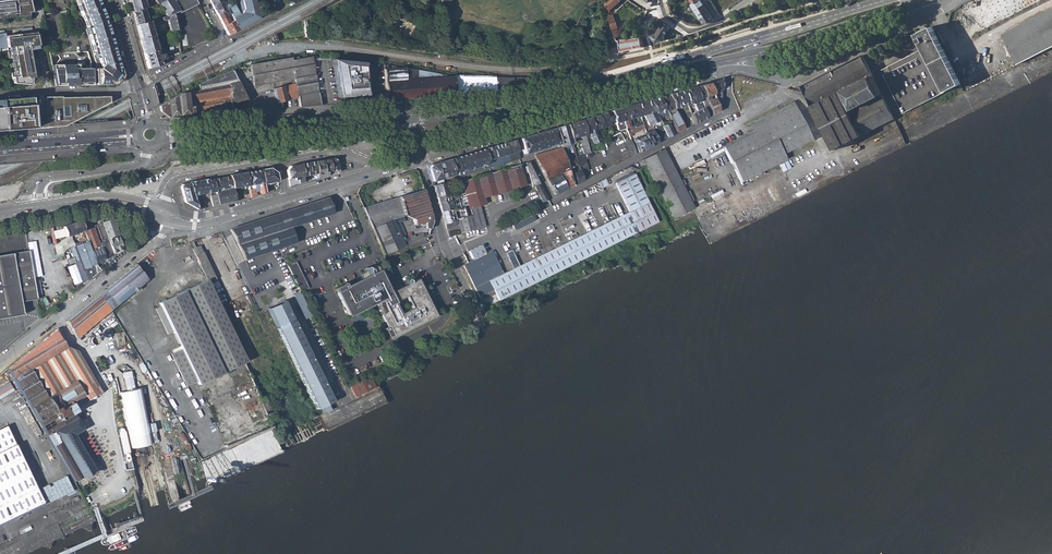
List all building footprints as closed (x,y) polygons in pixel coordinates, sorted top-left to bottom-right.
[(31,15),(30,12),(27,0),(8,0),(0,1),(0,19),(31,15)] [(115,85),(122,76),(108,25),(98,0),(74,0),(85,27),(92,52),(94,52),(97,60),(99,67),(100,65),(102,66),(101,69),(98,69),(91,69),(92,85),(115,85)] [(132,12),(143,9),(149,7),(148,3),(146,3),(144,5),(143,1),(145,0),(130,0),(129,0),(132,12)] [(157,5),(158,5),(167,17),(173,14),(179,11),(173,1),(175,0),(154,0),(157,5)] [(179,11),(196,2),(195,0),(175,0),(173,1),(179,11)] [(227,35),(238,30),(225,5),(229,4),(225,0),(209,0),(227,35)] [(229,4),(225,5),(238,30),(260,18),(256,0),(242,0),(244,9),(243,13),(238,15),(234,7),(230,8),(229,7),(231,6),(229,4)] [(608,16),(610,10),(620,0),(607,0),(604,4),(609,9),(605,13),(608,16)] [(692,5),(705,24),(715,21),(701,0),(700,0),(692,5)] [(132,12),(136,25),(147,22),(143,9),(132,12)] [(1004,37),(1018,64),(1051,47),(1051,13),(1004,37)] [(173,14),(167,17),(150,22),(150,24),(167,20),(169,32),(176,30),(173,14)] [(612,15),(608,16),(615,36),(619,35),(618,32),(620,31),(617,21),(614,22),(612,15)] [(136,25),(139,39),(153,36),(153,34),(152,34),(148,22),(147,22),(136,25)] [(656,35),(652,35),(653,38),(656,42),(665,40),(664,35),(666,34),(671,27),(664,23),(660,29),(656,35)] [(881,69),(903,113),(945,91),(961,83),(931,26),(916,34),(923,47),(881,69)] [(0,34),(0,53),(7,52),(12,84),(29,85),(30,79),(34,78),(29,47),(36,46),(34,33),(4,36),(3,33),(0,34)] [(271,37),(269,38),(271,42),(273,41),(273,42),(280,40),(277,33),(271,36),(271,37)] [(139,39),(144,54),(156,51),(153,39),(154,38),(153,36),(139,39)] [(640,37),(619,41),(621,52),(643,47),(640,37)] [(156,51),(144,54),(148,68),(150,68),(161,65),(161,64),(164,64),(164,62),(180,54),(178,45),(172,47),(174,51),(175,54),(163,57),(161,50),(156,51)] [(802,86),(834,149),(895,118),(862,55),(802,86)] [(253,85),(280,81),(279,73),(293,70),(295,83),(299,105),(299,107),(320,106),(319,101),(311,57),(291,58),(277,59),(266,60),(257,62),(257,61),(250,65),(253,85)] [(332,60),(331,60),(338,97),(339,97),(365,95),(366,95),(364,63),(362,63),(332,60)] [(386,100),(528,89),(528,86),(528,78),(453,76),(419,70),(420,79),(416,79),(416,70),(403,68),(388,69),(387,65),(382,64),(386,100)] [(92,85),(91,69),(78,69),(78,65),(51,65),(55,86),(92,85)] [(280,81),(294,78),(293,70),(279,73),(280,81)] [(159,111),(168,118),(235,113),(235,109),(230,110),(229,103),(247,100),(231,71),(212,78),(198,84),(199,90),(181,93),(157,105),(159,111)] [(707,84),(718,111),(720,107),(721,79),(707,84)] [(273,88),(277,104),(279,103),(296,98),(292,84),(273,88)] [(711,115),(718,111),(707,84),(700,86),(711,115)] [(706,118),(711,115),(700,86),(694,87),(698,99),(700,98),(704,107),(702,108),(706,118)] [(696,111),(702,108),(698,99),(694,87),(688,89),(693,103),(694,103),(694,104),(695,105),(694,106),(696,111)] [(693,103),(688,89),(683,91),(687,105),(693,103)] [(687,105),(683,91),(669,95),(675,109),(687,105)] [(675,109),(669,95),(663,96),(669,110),(675,109)] [(669,110),(663,96),(659,98),(663,109),(665,108),(667,111),(669,110)] [(23,130),(62,126),(74,120),(107,103),(107,97),(60,98),(60,97),(43,97),(43,109),(30,109),(29,98),(0,100),(0,131),(23,130)] [(663,109),(659,98),(649,101),(656,114),(667,111),(665,108),(663,109)] [(656,114),(649,101),(637,104),(641,117),(644,116),(648,125),(659,120),(656,114)] [(760,131),(724,149),(741,184),(786,161),(783,156),(812,141),(793,103),(755,122),(760,131)] [(641,117),(637,104),(628,107),(632,119),(637,118),(640,126),(643,125),(642,122),(641,117)] [(633,125),(632,119),(628,107),(620,109),(625,129),(630,128),(628,120),(629,120),(632,129),(634,128),(633,125)] [(699,121),(706,118),(702,108),(696,111),(699,120),(699,121)] [(618,131),(625,129),(620,109),(613,111),(618,131)] [(669,115),(677,132),(684,128),(676,112),(671,114),(671,113),(670,114),(669,115)] [(694,112),(690,114),(693,124),(698,122),(698,120),(695,112),(694,112)] [(609,126),(605,114),(598,116),(605,129),(606,128),(606,127),(609,126)] [(605,129),(598,116),(589,118),(593,131),(596,137),(606,132),(605,129)] [(593,131),(589,118),(581,121),(585,135),(589,134),(593,144),(599,141),(596,137),(593,131)] [(574,152),(576,157),(581,156),(577,143),(575,144),(574,140),(573,139),(579,137),(580,143),(582,142),(583,145),(587,143),(587,141),(586,139),(585,135),(581,121),(566,125),(574,152)] [(668,137),(673,134),(668,124),(662,126),(668,137)] [(570,153),(574,152),(566,125),(555,128),(561,147),(562,152),(566,150),(565,146),(568,145),(570,153)] [(637,127),(634,128),(632,129),(626,131),(629,137),(632,136),(631,134),(644,129),(643,126),(643,125),(640,126),(637,127)] [(652,145),(666,138),(660,127),(656,128),(656,129),(652,131),(645,134),(652,145)] [(555,128),(519,139),(524,154),(557,145),(558,148),(561,147),(555,128)] [(638,152),(652,145),(645,134),(645,133),(644,133),(644,135),(633,140),(638,152)] [(631,138),(625,141),(631,156),(637,153),(631,138)] [(514,140),(504,143),(508,156),(510,156),(509,154),(512,154),(512,156),(509,157),(510,162),(519,159),(514,140)] [(483,149),(489,168),(510,162),(509,157),(508,156),(504,143),(483,149)] [(558,148),(534,155),(554,195),(572,186),(566,166),(562,152),(561,147),(558,148)] [(449,160),(453,174),(458,173),(459,175),(461,176),(489,168),(483,149),(454,158),(449,160)] [(663,149),(642,159),(674,221),(693,211),(694,211),(663,149)] [(577,162),(582,181),(590,177),(584,155),(581,156),(576,157),(577,162)] [(333,158),(328,159),(331,175),(338,172),(336,160),(333,158)] [(328,159),(321,160),(323,172),(326,172),(326,176),(331,175),(328,159)] [(430,165),(428,168),(432,181),(454,175),(453,174),(449,160),(449,159),(430,165)] [(321,160),(314,161),(316,173),(317,178),(326,176),(326,172),(323,172),(321,160)] [(314,161),(301,163),(303,176),(316,173),(314,161)] [(572,186),(582,181),(577,162),(574,163),(576,172),(572,174),(569,165),(566,166),(572,186)] [(289,166),(286,170),(289,186),(304,182),(303,176),(301,163),(289,166)] [(452,209),(441,212),(448,237),(453,235),(454,237),(460,235),(459,234),(475,229),(485,226),(479,206),(485,205),(483,198),(526,185),(520,165),(461,182),(470,215),(465,216),(463,208),(453,211),(452,209)] [(269,168),(260,169),(263,183),(264,185),(277,183),(275,172),(269,168)] [(260,169),(245,172),(247,185),(247,186),(263,183),(260,169)] [(229,175),(229,176),(232,188),(237,187),(237,189),(242,189),(241,186),(247,185),(245,172),(229,175)] [(657,222),(633,174),(615,183),(629,212),(519,266),(514,256),(508,258),(513,269),(503,274),(491,252),(464,266),(478,296),(480,296),(481,298),(489,295),(487,292),(492,290),(497,301),(657,222)] [(212,179),(218,205),(235,200),(234,194),(232,188),(229,176),(212,179)] [(212,178),(207,179),(213,206),(218,205),(212,179),(212,178)] [(598,182),(601,187),(608,184),(605,178),(598,182)] [(188,182),(188,183),(192,196),(206,193),(209,207),(213,206),(207,179),(188,182)] [(433,186),(436,198),(448,194),(445,182),(433,186)] [(192,196),(188,183),(180,185),(178,187),(183,202),(196,209),(193,199),(192,196)] [(263,183),(247,186),(248,193),(249,197),(265,193),(264,185),(263,183)] [(423,190),(398,197),(404,216),(412,219),(414,225),(426,223),(425,228),(429,229),(432,221),(433,220),(425,189),(423,190)] [(436,198),(441,212),(452,209),(453,211),(463,208),(459,193),(456,194),(455,192),(448,194),(436,198)] [(327,197),(228,228),(231,234),(244,260),(279,248),(295,243),(290,227),(333,213),(329,202),(327,197)] [(404,216),(398,197),(362,208),(372,228),(392,219),(404,216)] [(200,198),(193,199),(196,209),(197,211),(203,209),(200,198)] [(515,230),(535,219),(532,215),(513,225),(515,230)] [(108,239),(113,253),(122,248),(112,218),(102,222),(103,223),(108,239)] [(392,219),(372,228),(383,255),(423,237),(422,235),(402,243),(392,219)] [(74,258),(83,284),(100,270),(96,264),(84,231),(80,220),(63,227),(67,237),(82,232),(84,237),(68,242),(72,253),(66,256),(67,260),(74,258)] [(105,240),(108,239),(103,223),(99,225),(105,240)] [(84,231),(96,264),(106,258),(100,245),(93,227),(84,231)] [(222,232),(204,237),(208,250),(213,249),(212,246),(220,244),(220,246),(226,244),(222,232)] [(198,254),(194,256),(206,279),(208,283),(215,279),(199,246),(195,248),(198,254)] [(0,256),(0,319),(23,315),(21,302),(19,290),(36,287),(29,251),(0,256)] [(295,262),(287,266),(293,277),(298,287),(300,291),(307,288),(295,262)] [(136,265),(98,295),(110,310),(147,280),(136,265)] [(359,275),(361,280),(363,279),(361,275),(369,272),(369,273),(375,270),(375,269),(379,267),(389,286),(385,287),(386,289),(390,286),(380,265),(374,268),(374,267),(368,270),(359,275)] [(343,283),(333,288),(347,315),(374,302),(385,323),(382,325),(383,327),(386,326),(382,329),(387,338),(432,316),(429,309),(428,306),(416,282),(389,295),(388,294),(386,289),(385,287),(389,286),(379,267),(375,269),(375,270),(369,273),(369,272),(361,275),(363,279),(361,280),(345,288),(343,283)] [(161,306),(156,308),(168,334),(173,331),(181,349),(172,353),(187,386),(197,381),(199,384),(244,362),(246,361),(229,326),(208,283),(206,279),(159,302),(161,306)] [(415,281),(388,294),(389,295),(416,282),(415,281)] [(36,287),(19,290),(21,302),(38,299),(36,287)] [(301,293),(294,297),(304,317),(311,314),(301,293)] [(98,295),(67,321),(76,337),(110,310),(98,295)] [(263,308),(262,309),(287,360),(312,409),(318,406),(325,403),(328,402),(290,325),(278,301),(278,303),(271,306),(263,310),(263,308)] [(92,469),(88,461),(75,438),(73,434),(82,429),(72,410),(74,408),(71,402),(76,399),(79,404),(101,391),(78,351),(68,347),(67,347),(56,329),(8,369),(68,472),(72,480),(92,469)] [(124,371),(126,390),(135,389),(132,370),(124,371)] [(370,378),(350,388),(355,398),(375,389),(370,378)] [(14,391),(10,382),(0,387),(0,398),(14,391)] [(141,388),(119,393),(127,430),(131,449),(142,446),(153,444),(141,388)] [(259,399),(265,413),(270,411),(264,397),(259,399)] [(0,429),(0,524),(43,504),(37,492),(6,427),(0,429)] [(120,432),(126,462),(133,461),(131,449),(127,430),(125,429),(123,428),(121,429),(120,432)] [(124,462),(126,470),(135,468),(133,461),(126,462),(124,462)] [(41,490),(37,492),(43,504),(43,505),(72,491),(65,476),(50,483),(51,485),(48,487),(47,484),(40,488),(41,490)]
